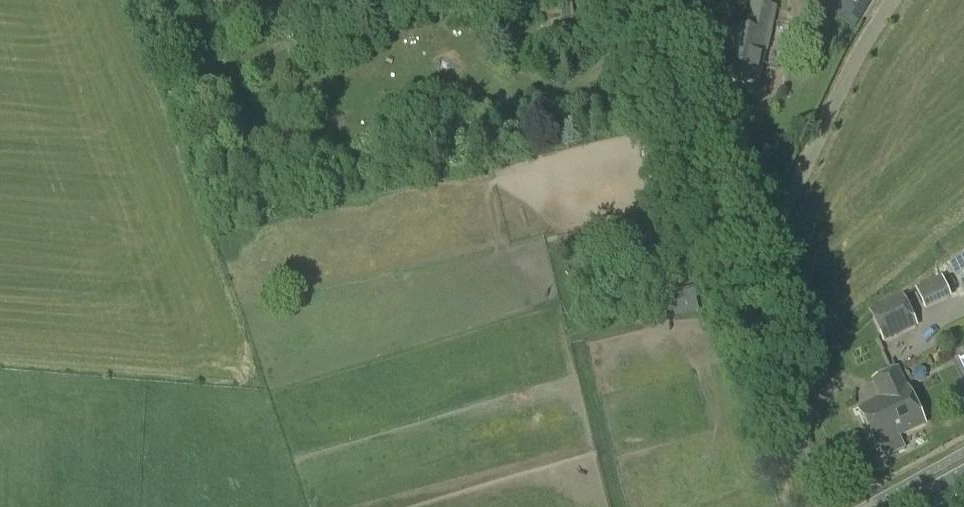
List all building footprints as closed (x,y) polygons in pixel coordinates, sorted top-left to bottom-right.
[(832,16),(855,29),(872,0),(841,0),(832,16)] [(767,53),(776,8),(751,3),(745,32),(731,29),(722,79),(758,86),(764,53),(767,53)] [(942,277),(916,290),(925,310),(951,298),(942,277)] [(675,318),(700,312),(694,290),(669,296),(675,318)] [(917,328),(902,296),(868,312),(883,344),(917,328)] [(880,400),(857,412),(860,418),(874,449),(877,448),(885,462),(905,452),(898,437),(922,425),(906,393),(895,369),(871,381),(873,385),(880,400)]
